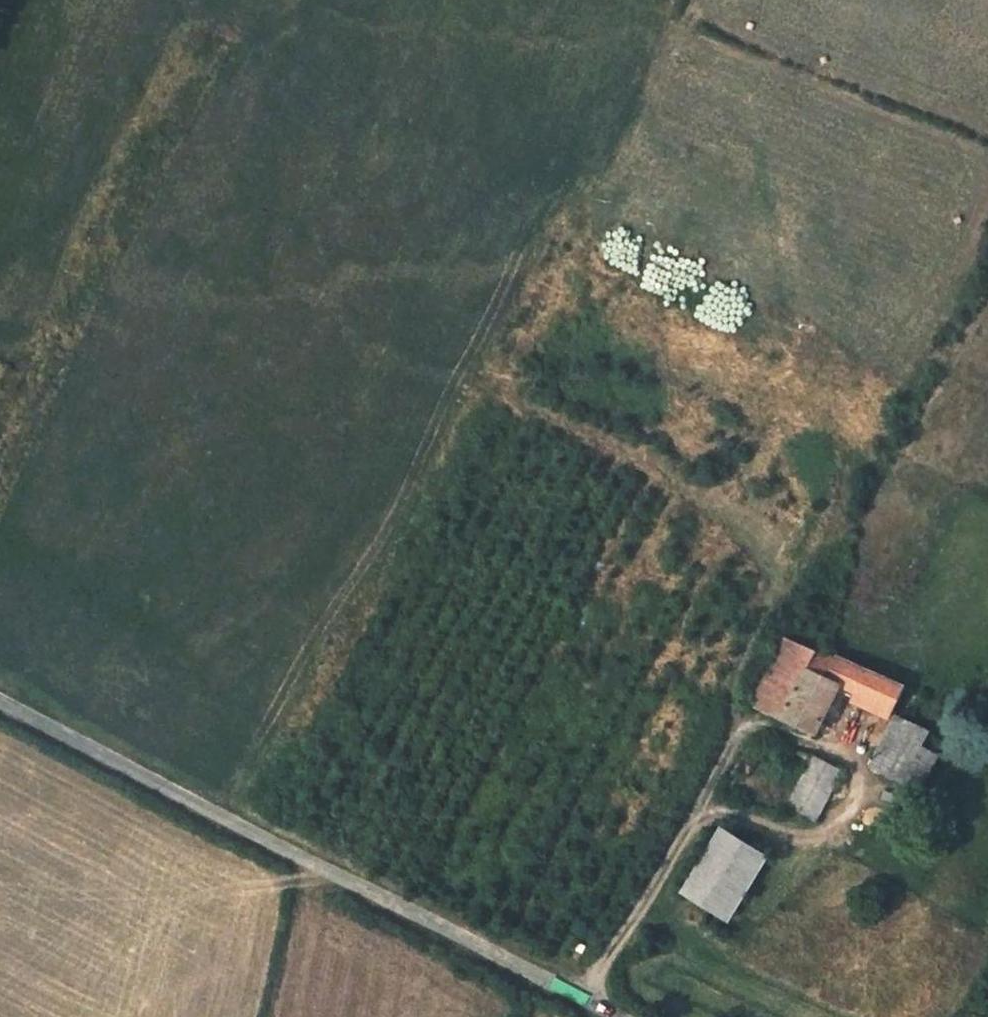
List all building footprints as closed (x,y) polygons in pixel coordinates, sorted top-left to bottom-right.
[(799,643),(787,638),(750,705),(758,709),(816,734),(829,708),(822,705),(834,682),(841,685),(857,693),(853,701),(888,718),(891,714),(895,716),(898,710),(893,707),(905,686),(869,670),(868,673),(799,643)] [(829,708),(841,685),(834,682),(822,705),(829,708)] [(895,721),(870,766),(919,791),(939,753),(922,744),(929,730),(927,729),(899,714),(895,721)] [(787,807),(816,822),(843,771),(813,756),(787,807)] [(769,854),(723,827),(682,892),(727,921),(769,854)]
